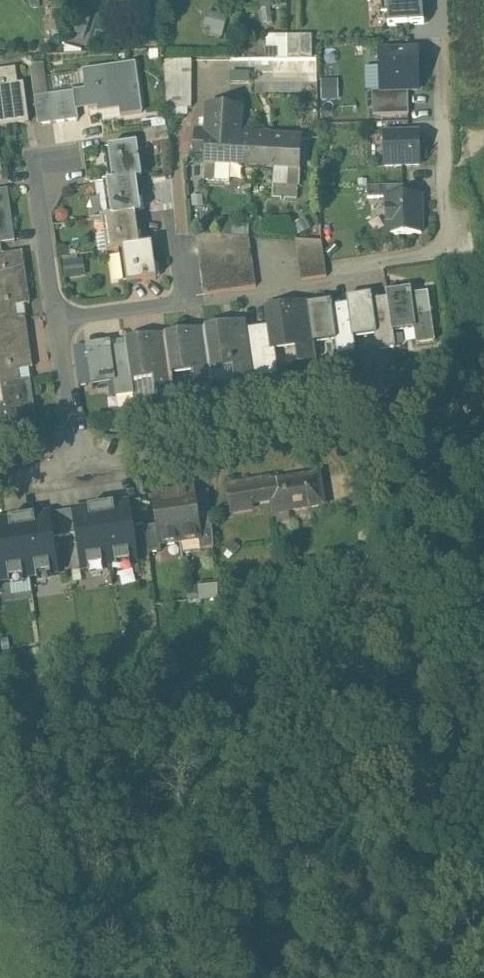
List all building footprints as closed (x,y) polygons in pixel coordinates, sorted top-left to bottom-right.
[(388,27),(424,25),(423,0),(387,0),(388,27)] [(204,28),(224,33),(229,16),(209,10),(204,28)] [(312,36),(288,36),(288,60),(312,60),(312,36)] [(417,52),(381,53),(382,92),(382,93),(408,92),(418,92),(417,52)] [(249,60),(231,60),(231,83),(249,83),(249,60)] [(288,60),(249,60),(249,83),(265,83),(273,83),(273,73),(301,73),(317,73),(317,60),(312,60),(288,60)] [(192,61),(164,61),(165,73),(192,73),(192,61)] [(135,64),(83,71),(88,108),(119,104),(121,116),(142,113),(135,64)] [(0,70),(0,126),(29,122),(24,88),(18,88),(16,68),(0,70)] [(192,73),(165,73),(166,84),(192,84),(192,73)] [(301,73),(273,73),(273,83),(265,83),(265,95),(301,95),(301,83),(301,73)] [(317,73),(301,73),(301,83),(317,83),(317,73)] [(323,79),(324,99),(341,99),(340,79),(323,79)] [(192,84),(166,84),(167,96),(192,96),(192,84)] [(75,91),(49,95),(53,123),(79,120),(75,91)] [(408,92),(382,93),(382,92),(372,92),(373,117),(409,116),(408,92)] [(49,95),(35,97),(39,125),(53,123),(49,95)] [(192,96),(167,96),(168,108),(191,108),(192,96)] [(240,111),(209,109),(208,133),(208,134),(238,135),(240,111)] [(168,127),(143,131),(145,144),(169,141),(168,127)] [(205,165),(206,165),(205,182),(230,184),(231,166),(252,167),(254,136),(238,135),(208,134),(208,133),(207,133),(206,138),(196,137),(195,144),(192,147),(192,152),(195,155),(194,156),(205,157),(205,165)] [(419,134),(384,135),(385,167),(420,166),(419,134)] [(301,139),(254,136),(252,167),(299,170),(299,171),(300,171),(302,139),(301,139)] [(137,144),(109,148),(114,181),(114,182),(136,179),(142,179),(137,144)] [(136,179),(114,182),(114,181),(108,182),(113,216),(135,213),(135,214),(141,213),(136,179)] [(404,198),(403,186),(367,187),(368,199),(387,199),(404,198)] [(15,242),(8,189),(0,191),(0,244),(15,242)] [(404,198),(387,199),(388,236),(422,235),(421,198),(404,198)] [(135,213),(113,216),(107,216),(111,252),(123,250),(123,249),(140,247),(140,246),(135,214),(135,213)] [(223,236),(196,235),(200,258),(226,254),(223,236)] [(250,238),(223,236),(226,254),(251,251),(250,238)] [(322,242),(295,240),(298,256),(323,253),(322,242)] [(152,244),(140,246),(140,247),(123,249),(123,250),(128,283),(157,279),(152,244)] [(251,251),(226,254),(227,266),(253,262),(251,251)] [(3,255),(0,256),(0,320),(18,318),(18,317),(17,317),(12,317),(11,307),(30,304),(23,252),(3,255)] [(323,253),(298,256),(299,268),(325,264),(323,253)] [(226,254),(200,258),(201,270),(227,266),(226,254)] [(65,258),(67,277),(89,275),(86,256),(65,258)] [(253,262),(227,266),(229,278),(255,274),(253,262)] [(325,264),(299,268),(301,281),(327,277),(325,264)] [(229,278),(227,266),(201,270),(203,282),(229,278)] [(255,274),(229,278),(231,291),(256,287),(255,274)] [(229,278),(203,282),(205,294),(231,291),(229,278)] [(428,293),(412,296),(411,290),(387,293),(388,299),(393,333),(414,330),(417,345),(435,343),(428,293)] [(388,299),(372,301),(371,295),(348,299),(348,304),(353,338),(375,335),(377,351),(395,348),(393,333),(388,299)] [(348,304),(332,307),(331,301),(308,304),(309,310),(314,344),(335,341),(337,356),(355,354),(353,338),(348,304)] [(292,306),(268,310),(270,326),(273,350),(275,350),(295,347),(298,362),(316,359),(314,344),(309,310),(293,312),(292,306)] [(0,320),(0,385),(1,385),(21,382),(20,382),(20,381),(15,382),(13,371),(33,368),(26,316),(18,317),(18,318),(0,320)] [(246,329),(230,331),(229,325),(205,329),(206,335),(211,368),(233,366),(235,381),(253,378),(246,329)] [(270,326),(258,327),(265,377),(279,375),(275,350),(273,350),(270,326)] [(258,327),(246,329),(253,378),(265,377),(258,327)] [(189,331),(166,334),(167,340),(172,374),(193,371),(195,387),(213,384),(211,368),(206,335),(190,337),(189,331)] [(150,337),(126,340),(127,346),(132,380),(154,377),(156,392),(174,390),(172,374),(167,340),(151,343),(150,337)] [(127,346),(111,348),(110,342),(86,346),(92,386),(114,382),(116,398),(134,395),(132,380),(127,346)] [(1,385),(4,404),(0,405),(0,438),(15,436),(14,428),(37,425),(31,380),(20,382),(21,382),(1,385)] [(319,476),(272,483),(271,478),(270,479),(270,480),(228,486),(228,485),(227,485),(230,506),(253,502),(274,499),(276,514),(324,506),(319,476)] [(185,491),(174,493),(181,542),(200,540),(201,540),(198,519),(194,492),(185,493),(185,491)] [(174,493),(162,495),(162,497),(153,498),(157,526),(160,545),(161,545),(181,542),(174,493)] [(253,502),(230,506),(231,513),(254,512),(253,502)] [(129,504),(74,510),(83,569),(138,561),(129,504)] [(0,523),(0,565),(2,580),(57,574),(50,515),(0,523)] [(212,517),(198,519),(201,540),(200,540),(201,550),(214,548),(212,517)] [(157,526),(145,528),(149,553),(161,552),(161,545),(160,545),(157,526)] [(16,586),(3,588),(8,613),(21,611),(16,586)]
